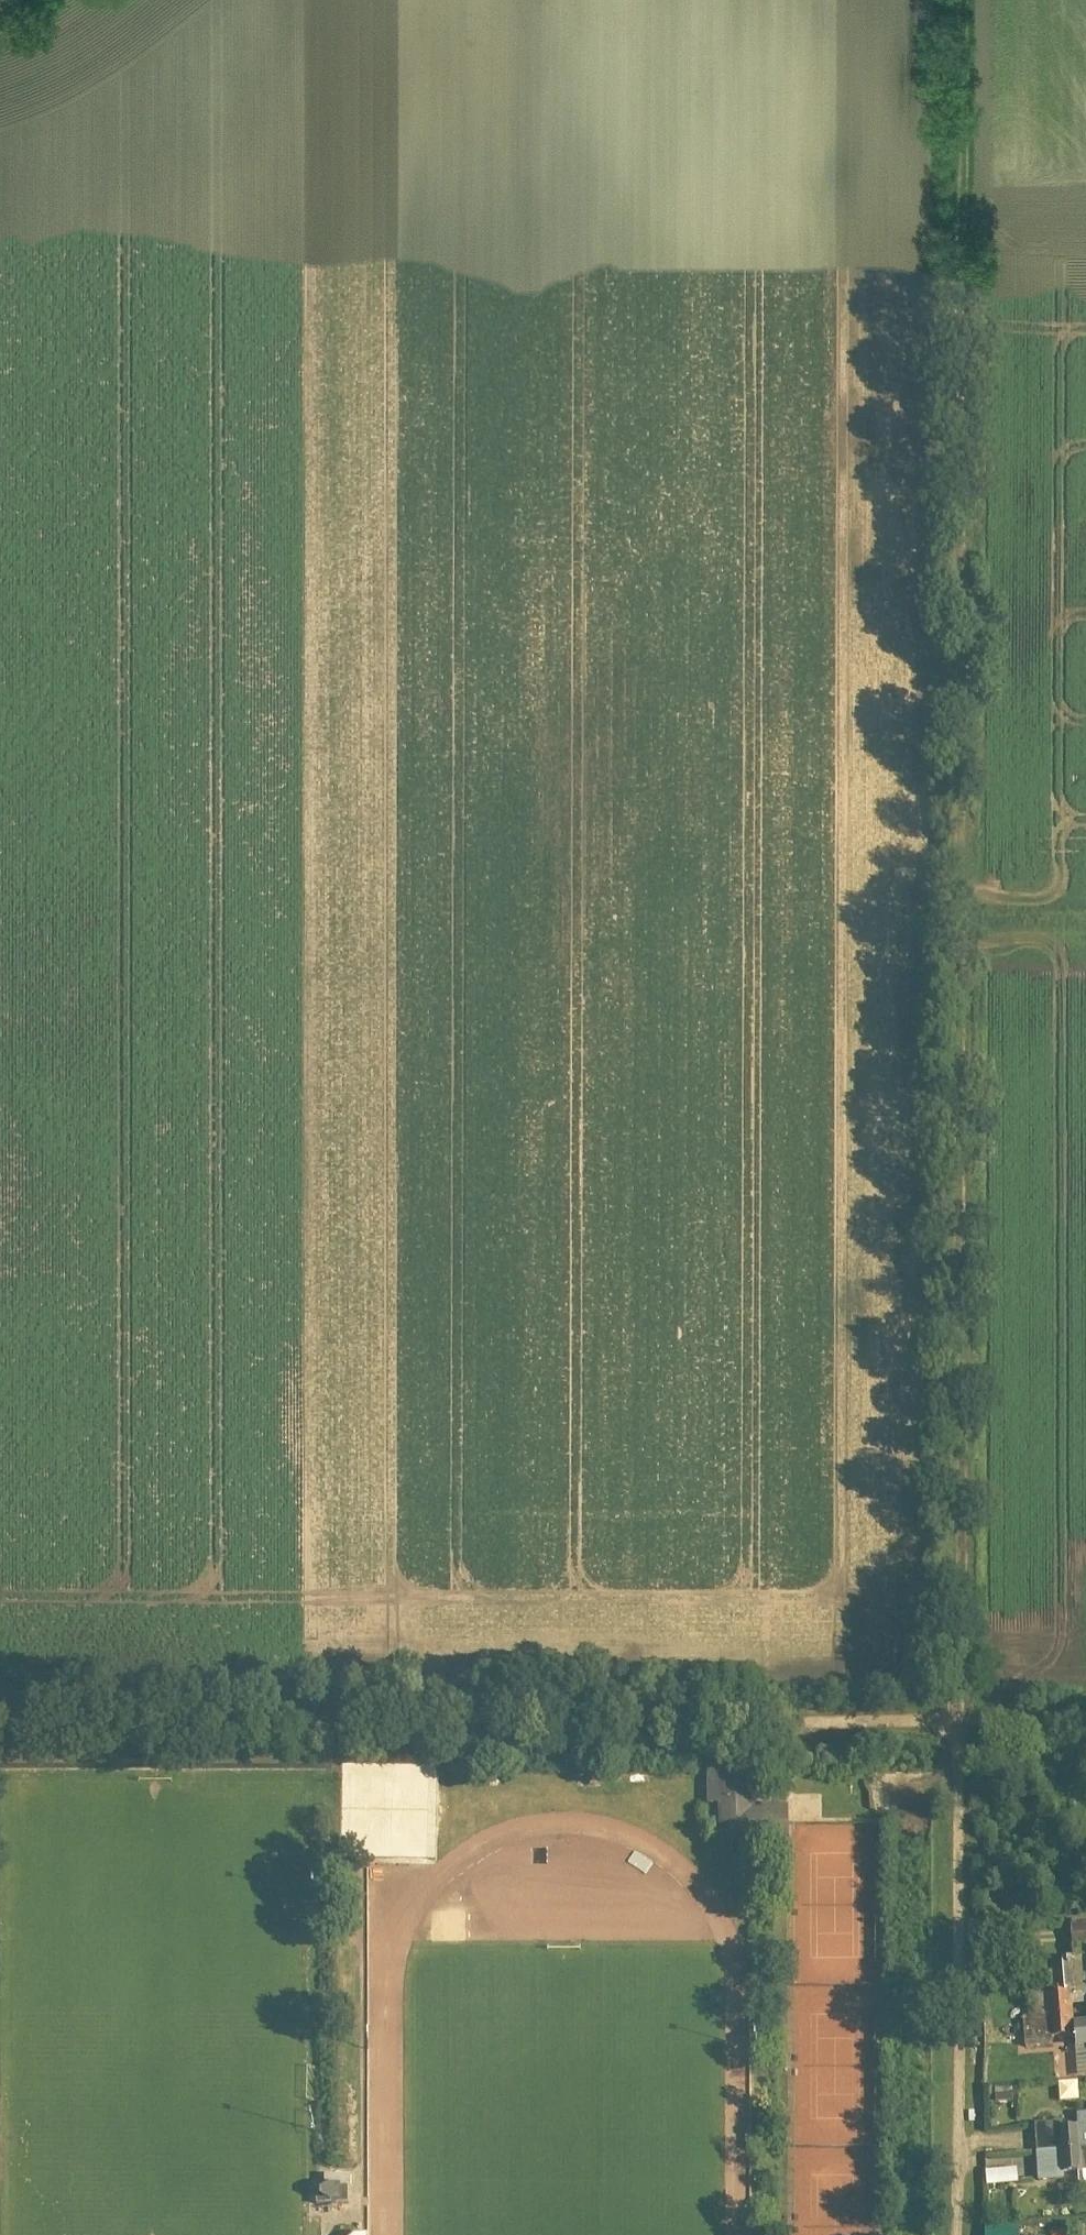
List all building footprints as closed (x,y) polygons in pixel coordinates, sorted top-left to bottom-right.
[(786,1847),(786,1804),(756,1805),(755,1749),(728,1749),(704,1772),(704,1807),(717,1806),(717,1847),(786,1847)] [(1068,1947),(1074,2021),(1057,2023),(1059,2050),(1077,2048),(1079,2072),(1085,2071),(1085,1945),(1068,1947)] [(1021,2040),(1050,2039),(1049,2019),(1020,2020),(1021,2040)] [(1054,2114),(1057,2150),(1085,2147),(1085,2152),(1085,2111),(1054,2114)] [(983,2171),(984,2186),(1015,2184),(1014,2169),(983,2171)] [(314,2208),(346,2207),(346,2191),(351,2191),(351,2178),(322,2178),(322,2189),(314,2189),(314,2208)]
